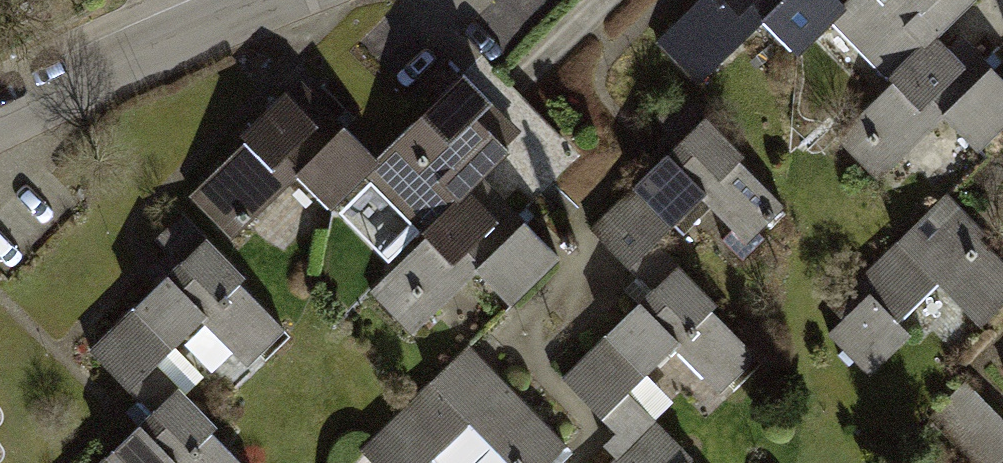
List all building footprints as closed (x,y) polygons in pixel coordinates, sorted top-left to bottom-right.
[(845,4),(841,0),(694,0),(652,40),(701,92),(773,23),(798,49),(819,28),(845,4)] [(945,39),(986,0),(849,0),(845,4),(819,28),(885,96),(945,39)] [(945,39),(885,96),(846,134),(892,182),(907,169),(936,199),(1002,135),(1002,73),(995,65),(982,77),(945,39)] [(416,254),(476,196),(521,153),(487,118),(497,108),(466,75),(376,161),(350,185),(416,254)] [(350,185),(376,161),(337,121),(325,133),(289,96),(183,197),(232,249),(304,180),(329,206),(350,185)] [(752,239),(791,203),(691,97),(662,125),(681,145),(599,222),(644,270),(669,246),(717,202),(752,239)] [(513,234),(476,196),(416,254),(377,291),(423,340),(438,326),(468,357),(477,347),(566,263),(526,222),(513,234)] [(956,221),(926,248),(909,230),(821,310),(836,327),(824,339),(859,377),(902,338),(892,328),(915,307),(951,346),(1002,300),(1002,272),(956,221)] [(247,366),(286,330),(186,224),(157,251),(176,272),(94,349),(138,397),(164,373),(212,328),(247,366)] [(766,349),(669,246),(644,270),(630,283),(647,301),(572,371),(611,413),(636,389),(683,346),(724,389),(766,349)] [(468,357),(367,453),(376,462),(436,462),(437,462),(551,462),(571,445),(477,347),(468,357)] [(164,373),(138,397),(125,410),(142,428),(104,462),(249,462),(164,373)] [(927,408),(977,462),(993,462),(1002,454),(1002,420),(963,375),(927,408)] [(636,389),(611,413),(630,434),(599,462),(706,462),(636,389)]
